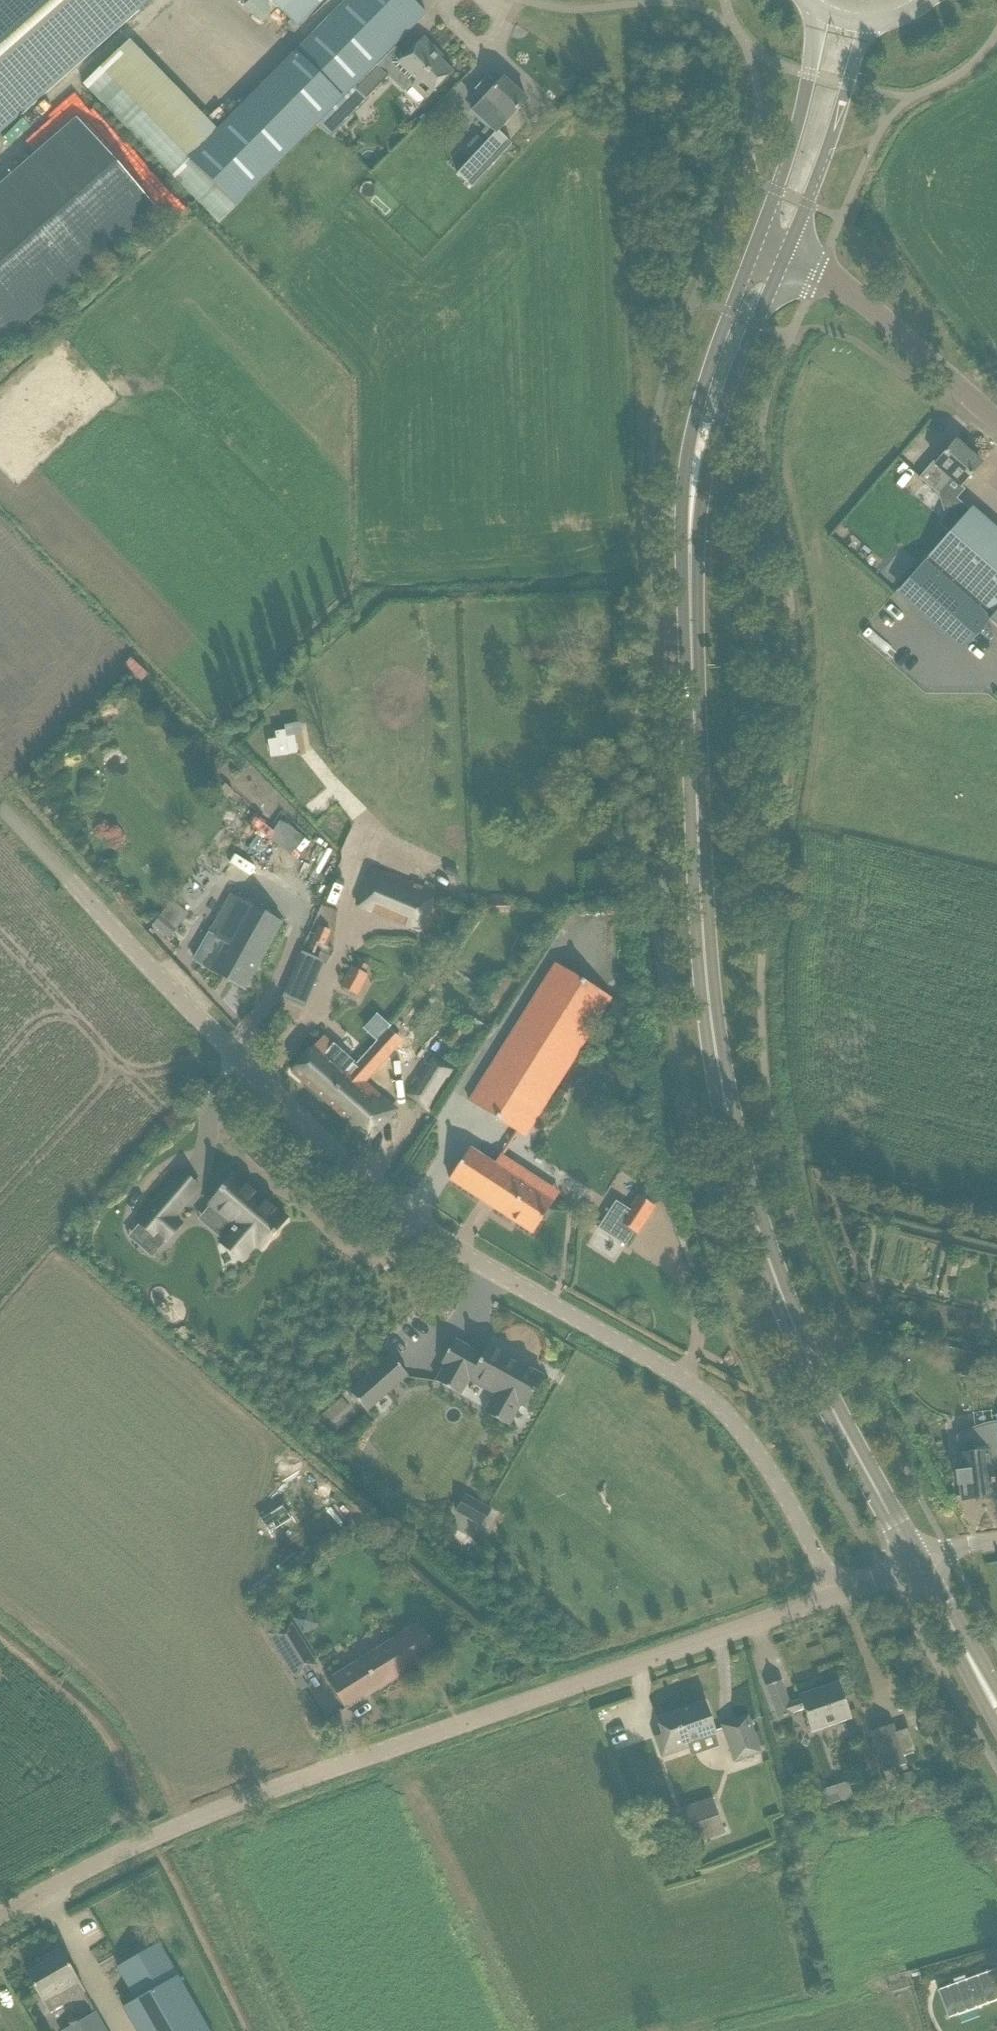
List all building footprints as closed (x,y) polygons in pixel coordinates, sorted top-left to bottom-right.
[(151,0),(0,0),(0,134),(151,0)] [(375,65),(426,14),(412,0),(345,0),(216,129),(130,41),(83,87),(218,225),(236,207),(318,124),(317,123),(341,99),(354,87),(375,65)] [(298,25),(323,0),(249,0),(243,6),(260,23),(278,5),(298,25)] [(392,47),(375,65),(388,77),(404,94),(405,93),(408,95),(420,107),(425,101),(426,99),(438,86),(452,72),(439,59),(434,54),(437,51),(424,38),(410,53),(404,59),(392,47)] [(374,91),(388,77),(375,65),(354,87),(365,100),(374,91)] [(484,134),(490,139),(458,175),(473,189),(512,145),(498,132),(526,100),(503,79),(497,85),(487,76),(472,93),(473,94),(476,91),(485,99),(472,113),(489,128),(484,134)] [(330,136),(354,111),(341,99),(317,123),(318,124),(330,136)] [(157,210),(75,118),(0,184),(0,345),(157,210)] [(933,462),(919,478),(925,483),(938,495),(943,512),(946,514),(938,523),(949,533),(969,510),(956,499),(964,491),(960,487),(981,464),(962,448),(955,442),(936,464),(933,462)] [(898,590),(965,649),(990,622),(996,628),(996,534),(969,510),(949,533),(898,590)] [(225,812),(223,821),(234,823),(235,814),(225,812)] [(311,862),(322,843),(282,820),(271,840),(311,862)] [(371,867),(358,908),(423,933),(438,893),(371,867)] [(231,895),(202,946),(207,949),(199,963),(244,989),(281,923),(231,895)] [(159,918),(152,928),(167,941),(175,932),(159,918)] [(318,925),(307,950),(314,954),(319,942),(323,944),(329,930),(318,925)] [(351,967),(339,986),(357,997),(368,977),(364,975),(369,967),(360,962),(355,969),(351,967)] [(611,999),(555,964),(468,1102),(525,1137),(611,999)] [(383,1059),(392,1049),(400,1039),(392,1031),(389,1029),(388,1028),(377,1040),(370,1048),(376,1053),(383,1059)] [(322,1038),(291,1073),(326,1104),(368,1140),(395,1110),(369,1087),(378,1076),(360,1059),(350,1070),(345,1076),(328,1061),(337,1051),(322,1038)] [(453,1068),(432,1056),(407,1097),(428,1110),(453,1068)] [(460,1163),(449,1180),(480,1200),(492,1208),(532,1234),(553,1202),(536,1191),(542,1182),(501,1155),(495,1164),(470,1148),(460,1163)] [(232,1177),(208,1204),(234,1226),(219,1243),(237,1259),(240,1262),(253,1245),(254,1244),(260,1250),(287,1220),(263,1199),(260,1202),(232,1177)] [(136,1223),(164,1246),(181,1225),(173,1217),(185,1203),(167,1187),(136,1223)] [(615,1201),(597,1228),(625,1246),(634,1232),(637,1234),(654,1207),(637,1196),(629,1209),(615,1201)] [(947,1262),(944,1276),(954,1278),(957,1264),(947,1262)] [(869,1280),(858,1285),(863,1298),(874,1293),(869,1280)] [(189,1331),(183,1338),(192,1346),(198,1338),(189,1331)] [(452,1341),(438,1365),(442,1367),(466,1381),(468,1382),(471,1378),(494,1391),(482,1412),(507,1426),(519,1405),(523,1408),(541,1376),(518,1363),(517,1365),(505,1359),(506,1357),(487,1345),(480,1357),(452,1341)] [(388,1355),(348,1391),(366,1412),(406,1376),(388,1355)] [(993,1431),(992,1424),(987,1425),(982,1426),(973,1429),(969,1431),(965,1433),(962,1435),(957,1438),(959,1455),(957,1455),(959,1472),(955,1473),(957,1486),(960,1485),(962,1500),(994,1497),(992,1484),(993,1483),(993,1478),(991,1479),(990,1464),(996,1464),(996,1431),(993,1431)] [(464,1495),(455,1511),(482,1526),(491,1510),(464,1495)] [(269,1635),(296,1679),(318,1665),(291,1621),(269,1635)] [(327,1681),(345,1710),(436,1652),(418,1623),(327,1681)] [(803,1709),(811,1731),(851,1717),(839,1683),(799,1696),(800,1700),(789,1704),(780,1681),(766,1686),(778,1719),(792,1714),(792,1713),(803,1709)] [(655,1737),(662,1757),(689,1748),(687,1743),(716,1732),(706,1703),(657,1720),(662,1734),(655,1737)] [(723,1726),(735,1761),(760,1752),(747,1717),(723,1726)] [(871,1732),(884,1771),(905,1764),(892,1725),(871,1732)] [(967,1789),(957,1793),(960,1801),(970,1798),(967,1789)] [(675,1813),(686,1845),(724,1832),(713,1800),(675,1813)] [(125,2011),(137,2030),(211,2030),(161,1946),(128,1965),(147,1998),(125,2011)] [(27,1973),(50,2012),(84,1992),(60,1950),(47,1957),(48,1961),(27,1973)] [(95,2012),(62,2030),(106,2030),(95,2012)]
